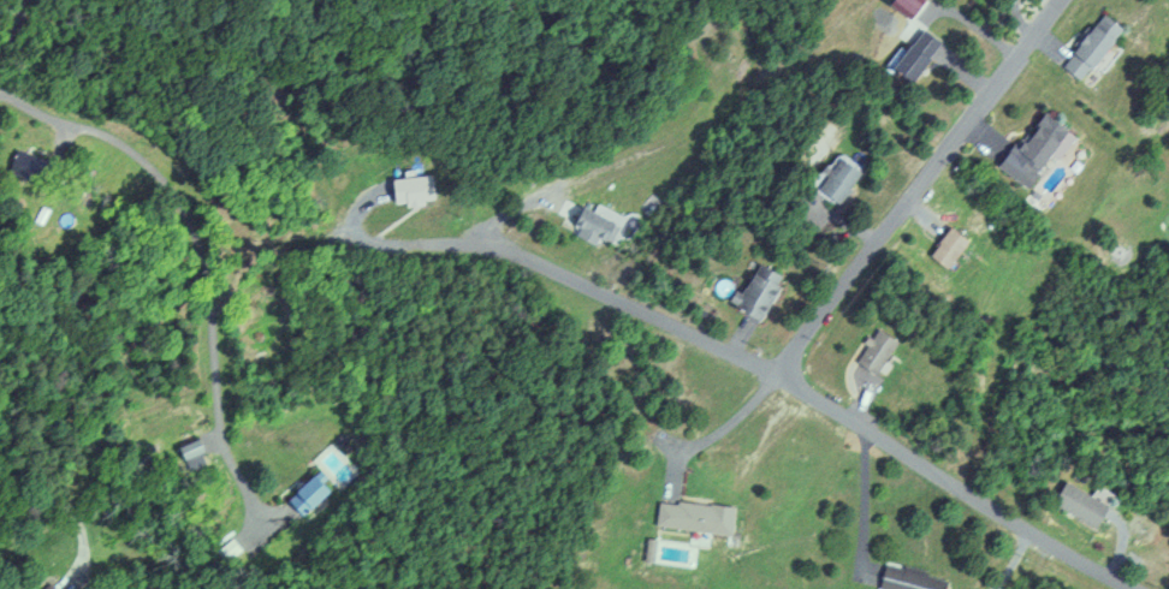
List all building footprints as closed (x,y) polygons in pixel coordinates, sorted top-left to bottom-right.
[(1119,28),(1100,12),(1058,64),(1077,80),(1119,28)] [(907,85),(939,42),(917,26),(886,69),(907,85)] [(1021,181),(1064,130),(1039,109),(996,159),(1021,181)] [(45,162),(14,147),(3,169),(34,184),(45,162)] [(831,204),(860,175),(836,152),(808,180),(831,204)] [(616,206),(575,210),(578,243),(619,240),(616,206)] [(942,268),(964,241),(947,226),(925,253),(942,268)] [(758,320),(778,275),(762,268),(759,276),(747,271),(731,308),(758,320)] [(893,340),(872,327),(850,360),(871,374),(893,340)] [(197,444),(176,452),(183,471),(204,463),(197,444)] [(286,491),(295,512),(327,499),(318,478),(286,491)] [(1049,503),(1093,528),(1105,504),(1062,480),(1049,503)] [(728,536),(732,509),(656,499),(652,526),(728,536)] [(943,577),(882,561),(875,588),(940,588),(943,577)]
